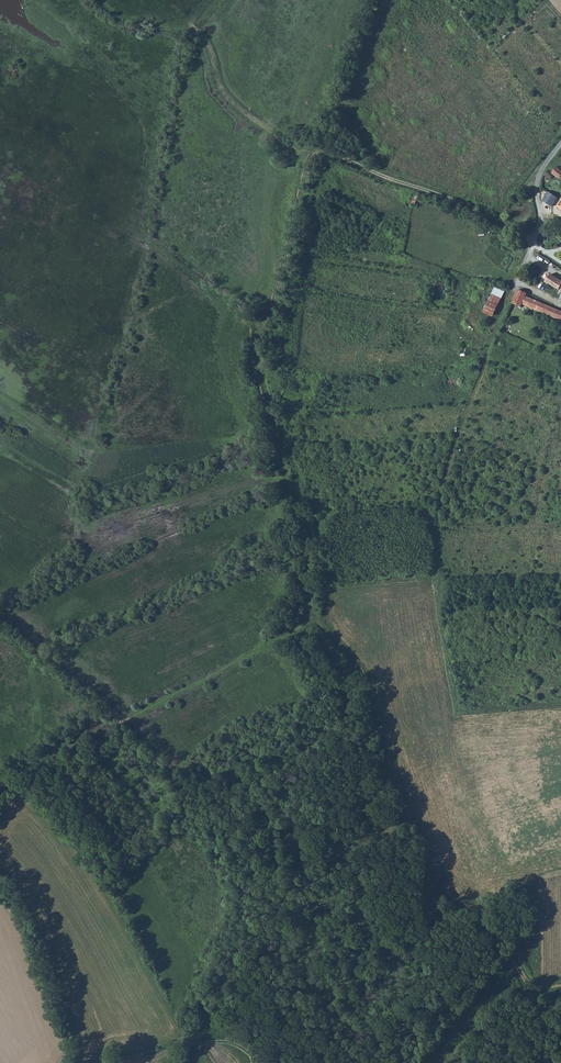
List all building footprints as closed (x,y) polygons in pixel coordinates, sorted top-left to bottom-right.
[(558,197),(549,193),(544,202),(552,207),(558,197)] [(413,194),(410,203),(415,204),(418,196),(413,194)] [(550,273),(545,281),(559,291),(560,290),(560,280),(550,273)] [(492,295),(502,299),(505,292),(495,288),(492,295)] [(523,304),(526,295),(527,293),(519,289),(513,302),(522,305),(523,304)] [(494,318),(502,299),(492,295),(484,314),(494,318)] [(560,319),(560,318),(560,309),(526,295),(523,304),(560,319)]
